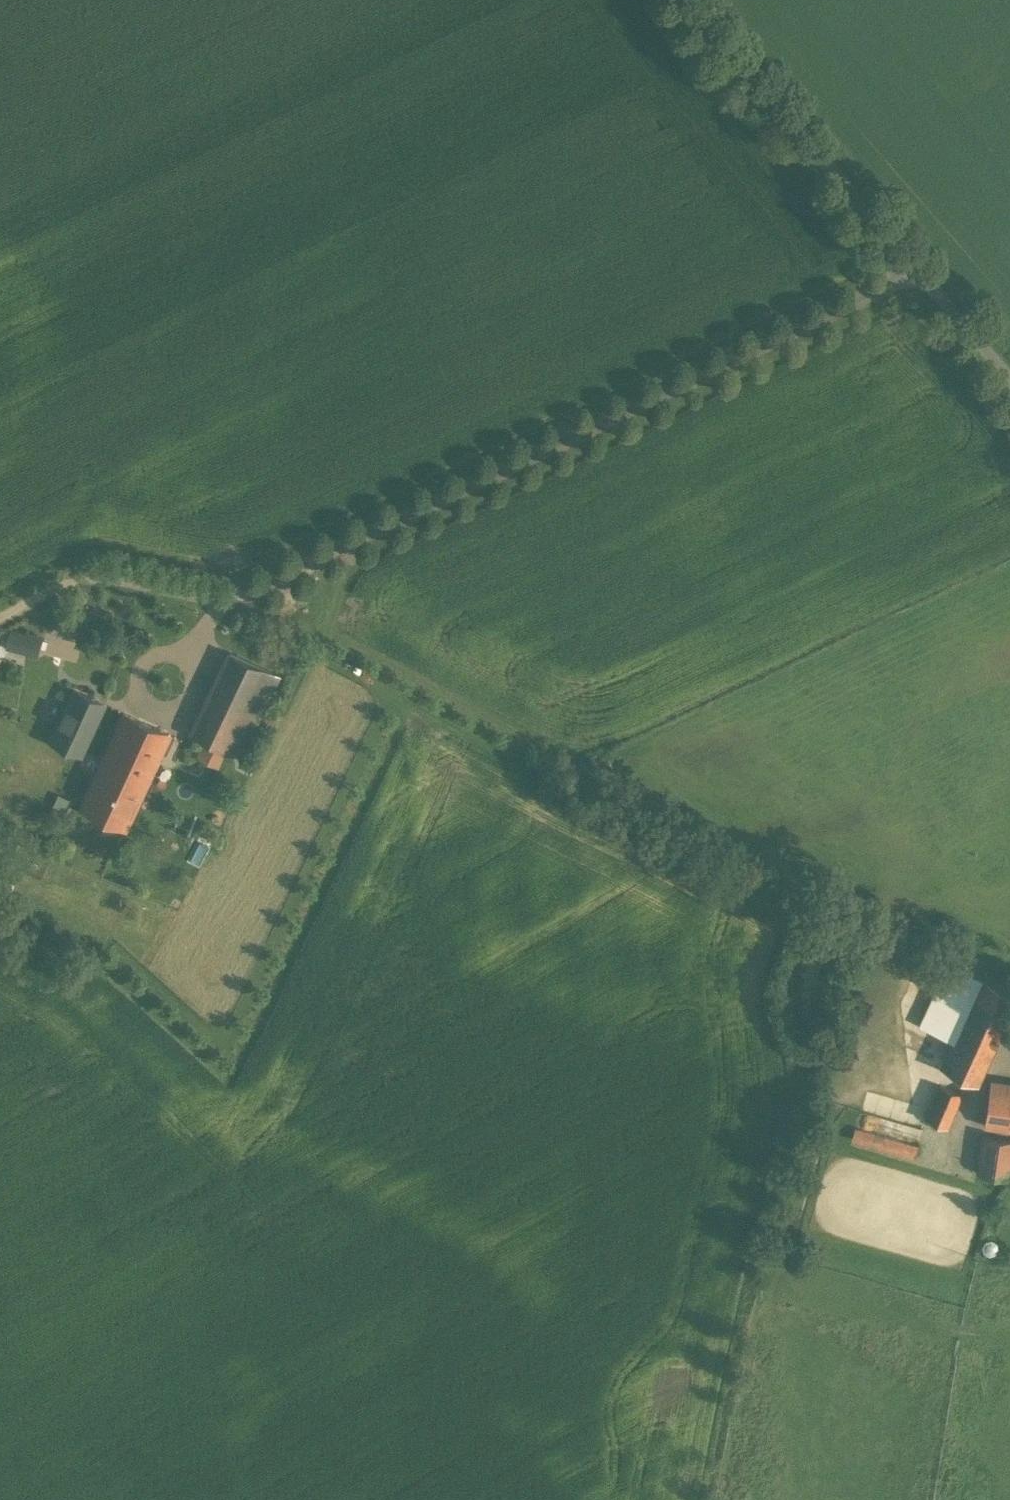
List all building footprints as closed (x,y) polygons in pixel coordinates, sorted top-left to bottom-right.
[(229,652),(193,730),(243,753),(279,675),(229,652)] [(81,751),(103,702),(74,690),(52,739),(81,751)] [(103,762),(145,781),(168,733),(126,714),(103,762)] [(145,781),(103,762),(83,805),(125,825),(134,805),(145,781)] [(978,1079),(1009,1009),(1009,989),(950,961),(930,1005),(951,1015),(932,1057),(978,1079)] [(991,1078),(984,1124),(1009,1128),(1009,1081),(991,1078)] [(940,1083),(926,1117),(946,1126),(961,1092),(940,1083)] [(1009,1176),(1009,1138),(982,1134),(976,1172),(1009,1176)]
